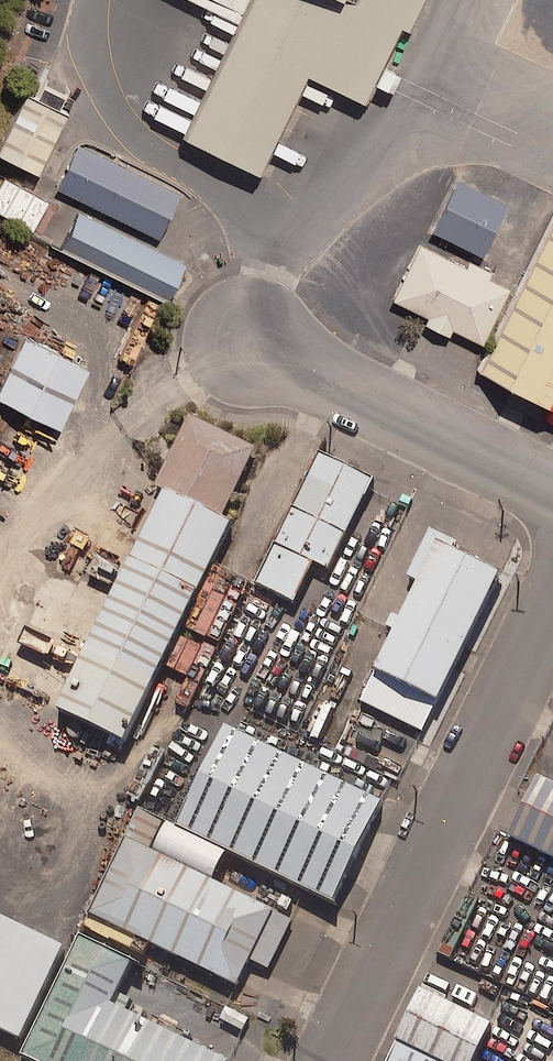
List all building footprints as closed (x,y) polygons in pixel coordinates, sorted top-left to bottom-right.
[(245,23),(188,140),(260,175),(308,77),(367,105),(403,30),(410,34),(427,0),(199,0),(245,23)] [(28,97),(0,154),(0,157),(39,177),(69,117),(28,97)] [(182,191),(79,143),(56,192),(159,240),(182,191)] [(0,187),(0,214),(34,233),(50,204),(5,178),(0,187)] [(460,182),(434,234),(484,258),(510,207),(460,182)] [(189,265),(81,215),(65,250),(173,300),(189,265)] [(483,372),(552,405),(552,227),(483,372)] [(511,290),(419,247),(393,302),(485,346),(511,290)] [(97,359),(36,330),(7,392),(68,421),(97,359)] [(263,449),(203,421),(65,712),(125,740),(263,449)] [(381,474),(323,447),(262,577),(306,598),(326,556),(340,562),(381,474)] [(503,578),(434,545),(360,702),(429,734),(503,578)] [(388,799),(230,725),(180,833),(337,907),(388,799)] [(543,774),(513,835),(552,854),(552,779),(543,774)] [(281,911),(132,838),(97,910),(246,983),(281,911)] [(21,1036),(63,942),(0,912),(0,1026),(21,1036)] [(89,928),(28,1053),(44,1060),(238,1060),(240,1058),(118,999),(140,954),(89,928)] [(426,986),(389,1060),(479,1060),(498,1021),(426,986)]
